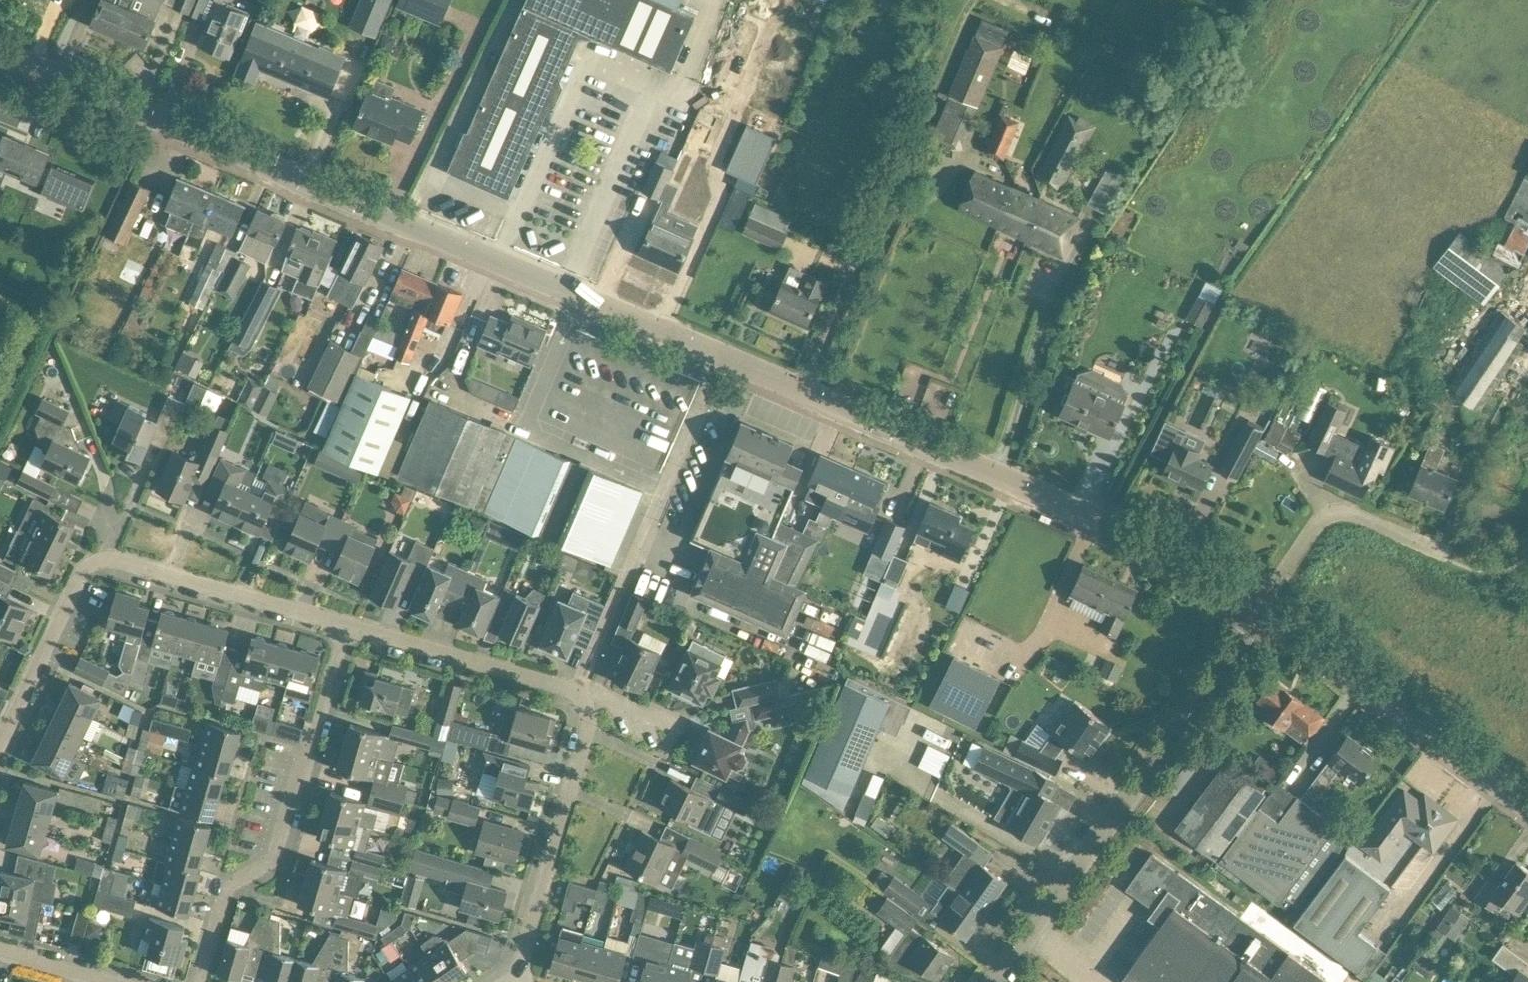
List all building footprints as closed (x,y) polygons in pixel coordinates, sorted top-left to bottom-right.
[(92,24),(118,35),(133,0),(102,0),(100,6),(92,24)] [(118,35),(144,46),(152,27),(155,20),(155,19),(163,0),(133,0),(118,35)] [(195,0),(176,0),(174,6),(190,13),(195,0)] [(352,26),(375,36),(390,0),(363,0),(352,26)] [(397,6),(441,23),(450,0),(399,0),(397,6)] [(451,170),(507,195),(580,30),(671,71),(696,14),(678,6),(681,0),(526,0),(451,170)] [(229,56),(237,37),(246,15),(217,3),(200,44),(217,50),(215,54),(225,58),(226,54),(229,56)] [(314,33),(322,14),(303,6),(295,24),(314,33)] [(316,57),(305,53),(309,44),(258,23),(242,61),(243,61),(238,73),(255,80),(260,67),(329,95),(344,57),(320,47),(316,57)] [(389,54),(396,39),(384,34),(377,49),(389,54)] [(957,142),(969,115),(973,117),(1004,47),(974,34),(934,133),(957,142)] [(410,141),(424,108),(393,95),(391,99),(369,90),(354,126),(358,127),(358,131),(366,134),(369,132),(384,138),(386,131),(410,141)] [(1004,157),(1019,122),(1002,114),(986,149),(1004,157)] [(1095,128),(1068,114),(1037,172),(1063,187),(1095,128)] [(775,142),(746,128),(725,174),(754,187),(775,142)] [(35,184),(37,179),(46,183),(43,191),(83,207),(93,182),(53,166),(52,169),(43,165),(48,153),(5,135),(4,138),(0,136),(0,169),(35,184)] [(660,198),(673,169),(657,162),(644,191),(660,198)] [(1063,256),(1071,238),(1081,216),(976,171),(959,209),(1063,256)] [(1107,171),(1088,205),(1105,214),(1124,180),(1107,171)] [(1504,218),(1514,222),(1503,243),(1498,241),(1493,253),(1519,266),(1527,246),(1527,173),(1504,218)] [(203,222),(216,193),(179,177),(166,207),(173,210),(166,224),(188,234),(194,219),(203,222)] [(127,245),(150,190),(131,182),(108,237),(127,245)] [(233,235),(238,224),(245,205),(216,193),(203,222),(194,219),(188,234),(183,246),(181,252),(191,257),(196,246),(200,248),(209,225),(233,235)] [(778,246),(791,217),(757,202),(744,231),(778,246)] [(272,212),(271,215),(259,209),(240,250),(266,262),(286,222),(284,221),(286,219),(284,216),(275,212),(272,212)] [(679,270),(687,252),(694,238),(654,220),(639,253),(679,270)] [(289,253),(283,270),(316,284),(323,267),(324,268),(327,261),(335,242),(334,242),(335,239),(321,233),(320,236),(311,232),(310,229),(303,227),(301,228),(298,227),(291,246),(288,253),(289,253)] [(1438,259),(1489,297),(1509,270),(1458,232),(1438,259)] [(366,282),(375,264),(384,246),(357,234),(340,270),(328,294),(353,307),(366,282)] [(179,255),(181,252),(183,246),(167,239),(163,248),(179,255)] [(225,272),(236,252),(217,243),(189,303),(203,309),(222,270),(225,272)] [(236,254),(217,289),(233,298),(252,263),(236,254)] [(431,299),(438,283),(402,268),(394,289),(390,298),(414,309),(415,308),(422,311),(428,297),(431,299)] [(784,280),(771,310),(806,326),(819,296),(821,297),(828,282),(807,273),(800,288),(784,280)] [(260,322),(278,288),(263,281),(234,338),(251,346),(262,323),(260,322)] [(410,362),(414,351),(429,315),(433,317),(430,327),(443,332),(447,323),(450,324),(462,293),(438,283),(431,299),(428,297),(422,311),(415,308),(414,309),(404,335),(399,346),(395,356),(410,362)] [(1198,295),(1186,319),(1201,327),(1214,304),(1198,295)] [(1527,327),(1501,309),(1438,402),(1470,423),(1524,344),(1517,341),(1527,327)] [(399,346),(404,335),(378,325),(380,320),(369,315),(363,330),(362,330),(352,350),(361,355),(365,356),(375,336),(399,346)] [(533,323),(531,324),(525,322),(524,324),(511,319),(510,322),(491,315),(479,344),(498,353),(500,349),(532,363),(545,331),(541,329),(541,326),(533,323)] [(361,355),(352,350),(331,340),(309,385),(339,400),(361,355)] [(205,361),(184,350),(176,365),(197,376),(205,361)] [(1110,437),(1125,404),(1128,396),(1122,383),(1091,369),(1079,372),(1074,382),(1060,414),(1110,437)] [(279,392),(276,390),(282,380),(270,373),(264,385),(252,409),(267,416),(279,392)] [(348,460),(377,473),(410,396),(357,373),(324,449),(348,460)] [(467,374),(466,378),(472,392),(477,378),(467,374)] [(252,409),(264,385),(249,378),(237,401),(252,409)] [(1313,419),(1326,393),(1305,383),(1290,412),(1311,423),(1313,419)] [(501,389),(496,402),(514,410),(520,396),(501,389)] [(169,396),(158,418),(174,425),(184,402),(169,396)] [(47,453),(42,464),(78,482),(88,459),(87,454),(78,450),(79,448),(73,427),(63,423),(69,410),(44,398),(37,411),(42,414),(36,427),(44,451),(47,453)] [(158,423),(157,422),(145,417),(147,412),(119,399),(111,418),(122,423),(114,440),(130,447),(127,455),(141,461),(150,441),(158,423)] [(186,399),(182,410),(195,416),(200,405),(186,399)] [(475,505),(507,431),(432,399),(400,473),(475,505)] [(1328,402),(1308,445),(1326,453),(1337,431),(1347,410),(1328,402)] [(165,470),(157,488),(185,501),(193,482),(204,486),(228,431),(233,420),(218,414),(214,425),(201,454),(199,453),(191,456),(190,458),(174,451),(165,470)] [(1291,451),(1301,433),(1275,419),(1265,437),(1291,451)] [(803,467),(802,467),(787,460),(794,443),(742,421),(727,456),(796,485),(803,467)] [(1246,423),(1231,453),(1246,460),(1261,431),(1246,423)] [(1199,451),(1180,442),(1184,435),(1163,425),(1151,453),(1169,461),(1163,474),(1179,481),(1180,477),(1202,487),(1212,465),(1196,457),(1199,451)] [(282,445),(287,433),(277,429),(272,441),(282,445)] [(549,537),(611,564),(642,490),(581,463),(582,461),(580,461),(579,463),(507,431),(475,505),(547,537),(547,538),(548,539),(549,537)] [(1333,461),(1324,479),(1365,498),(1373,480),(1378,469),(1383,471),(1395,446),(1374,436),(1369,446),(1361,463),(1337,452),(1334,457),(1333,461)] [(1445,448),(1431,442),(1410,492),(1445,507),(1457,479),(1435,470),(1445,448)] [(1279,453),(1259,443),(1254,452),(1274,463),(1279,453)] [(341,474),(348,460),(324,449),(321,448),(315,463),(341,474)] [(832,515),(853,468),(821,454),(808,482),(811,484),(805,497),(823,504),(821,510),(816,520),(810,517),(803,532),(795,528),(780,522),(775,533),(789,540),(775,572),(799,584),(818,539),(820,540),(828,525),(832,515)] [(258,473),(247,469),(221,457),(217,466),(209,484),(222,490),(212,513),(236,523),(256,477),(258,473)] [(5,486),(14,468),(0,460),(0,484),(5,486)] [(885,482),(853,468),(832,515),(870,531),(878,512),(873,510),(885,482)] [(24,470),(17,483),(50,499),(56,486),(24,470)] [(268,478),(267,481),(256,477),(236,523),(260,534),(270,511),(282,517),(290,498),(294,489),(268,478)] [(396,492),(392,500),(396,510),(404,514),(411,499),(396,492)] [(32,534),(63,549),(75,524),(45,509),(47,504),(34,497),(27,511),(40,517),(32,534)] [(329,516),(317,511),(320,504),(307,498),(285,549),(310,560),(319,542),(330,547),(342,520),(329,514),(329,516)] [(395,512),(391,501),(381,505),(385,516),(395,512)] [(916,535),(913,541),(928,548),(931,542),(934,534),(948,540),(945,548),(946,548),(962,555),(974,528),(958,521),(961,515),(930,502),(922,520),(916,535)] [(378,538),(365,532),(354,527),(355,525),(342,520),(330,547),(342,552),(334,571),(359,582),(378,538)] [(887,520),(873,553),(891,561),(894,554),(905,528),(887,520)] [(755,530),(741,561),(774,576),(775,572),(789,540),(775,533),(773,538),(761,532),(755,530)] [(51,575),(63,549),(32,534),(24,551),(11,545),(4,558),(18,565),(21,560),(51,575)] [(381,604),(391,608),(393,605),(396,607),(412,570),(423,575),(428,564),(429,562),(430,563),(436,548),(417,540),(411,554),(417,557),(415,561),(391,551),(371,596),(382,601),(381,604)] [(559,564),(564,552),(556,548),(548,566),(556,569),(558,564),(559,564)] [(775,572),(774,576),(741,561),(711,548),(692,592),(787,633),(806,588),(799,585),(799,584),(775,572)] [(576,572),(581,559),(564,552),(559,564),(576,572)] [(890,598),(895,587),(897,588),(909,560),(894,554),(891,561),(882,581),(877,592),(890,598)] [(10,583),(16,569),(0,561),(0,578),(10,583)] [(409,608),(432,618),(441,598),(454,603),(468,571),(449,563),(445,572),(428,564),(423,575),(409,608)] [(1075,582),(1070,594),(1108,611),(1100,629),(1116,637),(1138,589),(1084,564),(1075,582)] [(481,633),(484,635),(492,617),(501,596),(484,588),(488,580),(468,571),(454,603),(467,609),(461,624),(469,628),(467,631),(479,637),(481,633)] [(852,610),(865,616),(879,584),(865,578),(852,610)] [(505,588),(501,596),(492,617),(504,623),(499,633),(502,634),(501,637),(516,641),(524,643),(527,636),(546,593),(534,589),(526,597),(505,588)] [(568,655),(581,624),(595,630),(606,604),(574,590),(568,603),(556,598),(543,629),(547,631),(542,644),(549,647),(547,651),(558,656),(560,652),(568,655)] [(117,591),(107,625),(123,630),(121,637),(127,639),(120,665),(124,670),(132,673),(136,658),(144,660),(149,659),(153,644),(153,643),(141,640),(150,607),(140,604),(141,598),(117,591)] [(633,592),(620,622),(635,628),(648,599),(633,592)] [(7,597),(0,594),(0,631),(16,639),(31,608),(7,597)] [(153,643),(153,644),(175,651),(185,617),(181,616),(175,614),(174,612),(168,610),(165,612),(162,611),(153,643)] [(185,617),(175,651),(197,657),(207,623),(203,622),(197,621),(195,618),(190,616),(187,618),(185,617)] [(207,623),(197,657),(219,663),(214,678),(214,679),(213,684),(225,688),(236,649),(225,646),(229,630),(219,627),(217,624),(212,622),(209,624),(207,623)] [(236,649),(225,688),(238,692),(240,684),(253,687),(262,690),(266,676),(275,643),(271,642),(265,640),(264,637),(258,636),(256,637),(252,636),(248,653),(236,649)] [(629,637),(610,675),(643,691),(645,687),(647,688),(654,674),(652,672),(661,653),(629,637)] [(726,655),(694,639),(670,687),(684,694),(682,697),(695,703),(697,700),(703,703),(708,692),(712,694),(720,678),(716,676),(726,655)] [(4,643),(0,641),(0,655),(5,657),(10,646),(4,643)] [(275,643),(266,676),(284,682),(287,683),(297,649),(293,648),(287,646),(286,644),(280,642),(277,644),(275,643)] [(287,683),(284,694),(311,702),(315,689),(311,688),(320,656),(309,653),(308,650),(302,648),(299,650),(297,649),(287,683)] [(110,670),(99,665),(81,656),(74,671),(103,685),(110,670)] [(975,728),(981,716),(1000,678),(955,656),(936,694),(930,706),(975,728)] [(1108,657),(1101,673),(1116,680),(1124,665),(1108,657)] [(408,715),(412,701),(416,688),(377,677),(378,674),(370,672),(370,673),(366,675),(365,675),(363,682),(366,683),(361,701),(408,715)] [(846,683),(805,777),(850,795),(879,728),(896,735),(901,723),(904,724),(911,706),(849,675),(846,683)] [(753,703),(782,695),(777,678),(738,688),(743,705),(753,703)] [(1291,720),(1311,735),(1325,718),(1273,678),(1257,699),(1270,708),(1265,715),(1284,729),(1291,720)] [(447,738),(457,704),(462,685),(448,681),(433,734),(447,738)] [(61,702),(93,717),(102,697),(71,682),(61,702)] [(804,705),(815,703),(812,689),(801,691),(782,695),(753,703),(756,717),(771,714),(774,726),(792,722),(788,709),(804,705)] [(164,692),(161,702),(183,708),(185,698),(164,692)] [(1097,746),(1111,727),(1075,701),(1065,716),(1062,713),(1050,730),(1053,732),(1041,748),(1022,739),(1015,755),(1054,774),(1062,758),(1057,756),(1067,742),(1085,755),(1094,743),(1097,746)] [(83,737),(93,717),(61,702),(52,721),(83,737)] [(556,719),(508,705),(499,737),(547,750),(556,719)] [(128,727),(137,729),(141,711),(133,709),(128,727)] [(273,734),(277,720),(255,714),(251,727),(273,734)] [(150,730),(152,731),(188,740),(191,728),(153,717),(150,730)] [(746,719),(734,722),(727,736),(710,727),(702,743),(697,744),(694,751),(696,757),(694,760),(726,776),(732,764),(737,766),(743,764),(747,757),(745,751),(740,749),(749,729),(746,719)] [(273,734),(300,741),(304,728),(277,720),(273,734)] [(448,737),(487,748),(492,731),(453,720),(448,737)] [(74,756),(83,737),(52,721),(42,741),(74,756)] [(234,753),(241,731),(210,722),(203,745),(234,753)] [(430,748),(434,735),(394,723),(390,735),(351,724),(344,746),(378,756),(392,760),(393,760),(400,739),(430,748)] [(135,737),(137,729),(128,727),(126,735),(135,737)] [(152,731),(150,730),(144,728),(138,748),(129,746),(128,749),(137,752),(146,754),(152,731)] [(1316,799),(1332,778),(1340,767),(1360,782),(1378,758),(1373,754),(1374,751),(1365,744),(1362,746),(1348,735),(1306,791),(1316,799)] [(64,776),(74,756),(42,741),(32,761),(64,776)] [(456,744),(447,741),(441,760),(450,763),(456,744)] [(921,764),(943,773),(951,751),(930,743),(921,764)] [(228,775),(234,753),(203,745),(197,766),(194,765),(194,766),(228,775)] [(984,746),(973,767),(1010,784),(1028,792),(1010,825),(1009,826),(1019,832),(1037,842),(1038,840),(1042,842),(1049,831),(1050,831),(1051,830),(1045,827),(1059,803),(1050,797),(1058,783),(1041,773),(1036,769),(985,745),(984,746)] [(344,746),(338,769),(371,778),(376,779),(385,782),(386,778),(392,760),(378,756),(344,746)] [(128,749),(122,770),(131,772),(137,752),(128,749)] [(497,774),(491,797),(531,808),(536,789),(531,787),(533,780),(527,778),(531,765),(482,751),(478,769),(497,774)] [(137,752),(131,772),(140,775),(146,754),(137,752)] [(1265,792),(1242,775),(1226,763),(1176,829),(1215,858),(1265,792)] [(228,776),(228,775),(194,766),(188,787),(219,796),(225,775),(228,776)] [(112,774),(107,794),(123,798),(129,779),(112,774)] [(762,806),(722,787),(703,777),(697,790),(672,778),(659,805),(691,820),(689,823),(710,833),(725,804),(744,813),(745,813),(755,818),(762,806)] [(376,779),(368,805),(401,815),(409,785),(386,778),(385,782),(376,779)] [(452,793),(453,778),(438,778),(437,792),(452,793)] [(19,802),(52,812),(59,791),(25,781),(19,802)] [(143,786),(134,784),(131,796),(139,798),(143,786)] [(212,819),(219,796),(188,787),(181,810),(212,819)] [(779,789),(765,793),(769,809),(783,805),(779,789)] [(1382,859),(1404,829),(1433,851),(1458,818),(1425,793),(1419,800),(1404,789),(1362,845),(1382,859)] [(379,813),(363,808),(365,801),(332,791),(325,814),(374,828),(379,813)] [(866,792),(856,814),(867,819),(877,797),(866,792)] [(480,808),(453,800),(438,796),(434,810),(449,814),(449,816),(476,824),(480,808)] [(1259,806),(1220,859),(1279,904),(1285,895),(1298,904),(1343,845),(1330,835),(1337,826),(1301,798),(1297,796),(1278,821),(1259,806)] [(47,833),(52,812),(19,802),(13,823),(47,833)] [(129,802),(125,814),(133,817),(137,805),(129,802)] [(374,828),(325,814),(319,836),(357,847),(353,858),(382,867),(386,855),(366,849),(373,828),(374,828)] [(105,827),(114,830),(117,818),(109,815),(105,827)] [(894,826),(879,815),(872,825),(887,836),(894,826)] [(204,848),(211,825),(180,816),(173,839),(204,848)] [(504,869),(507,858),(516,860),(524,833),(484,822),(476,849),(488,853),(485,863),(504,869)] [(40,854),(47,833),(13,823),(7,844),(40,854)] [(1007,881),(991,870),(970,855),(979,842),(953,823),(943,836),(965,852),(946,880),(950,883),(949,884),(961,892),(987,910),(1007,881)] [(110,842),(114,830),(105,827),(102,840),(110,842)] [(675,846),(660,839),(642,830),(625,866),(658,882),(675,846)] [(135,839),(128,837),(119,834),(116,846),(132,851),(132,850),(139,852),(141,845),(134,843),(135,839)] [(715,870),(723,852),(691,836),(682,854),(715,870)] [(198,869),(204,848),(173,839),(167,861),(201,870),(198,869)] [(132,852),(132,851),(116,846),(112,859),(121,862),(124,849),(132,852)] [(478,882),(483,867),(453,858),(416,848),(410,868),(447,879),(445,888),(465,893),(461,907),(480,913),(499,918),(507,890),(478,882)] [(135,868),(139,855),(126,851),(122,864),(135,868)] [(1152,852),(1125,889),(1152,908),(1156,903),(1169,913),(1122,979),(1126,981),(1332,981),(1152,852)] [(1346,854),(1295,924),(1358,972),(1378,945),(1359,931),(1390,888),(1346,854)] [(49,862),(25,855),(21,875),(1,871),(0,876),(0,893),(38,901),(39,900),(53,903),(58,881),(54,880),(57,864),(49,862)] [(379,878),(382,867),(353,858),(350,870),(312,859),(306,882),(353,895),(359,873),(379,878)] [(195,892),(201,870),(167,861),(170,862),(164,883),(195,892)] [(96,862),(92,875),(100,877),(104,864),(96,862)] [(1477,897),(1494,910),(1501,900),(1517,912),(1527,898),(1527,870),(1517,862),(1499,886),(1490,879),(1477,897)] [(98,889),(109,892),(114,875),(111,869),(104,867),(98,889)] [(913,911),(924,897),(896,875),(893,879),(881,871),(874,882),(884,889),(884,890),(913,911)] [(597,889),(595,897),(607,901),(612,883),(600,880),(598,889),(597,889)] [(595,897),(597,889),(570,881),(565,895),(587,902),(589,895),(595,897)] [(306,882),(299,904),(333,914),(333,911),(337,913),(347,916),(353,895),(306,882)] [(188,915),(195,892),(164,883),(160,895),(153,893),(150,904),(188,915)] [(966,939),(987,910),(961,892),(949,884),(931,910),(942,918),(940,920),(966,939)] [(136,900),(109,892),(98,889),(94,905),(132,916),(136,900)] [(645,915),(649,903),(651,894),(639,892),(631,920),(634,921),(631,934),(640,936),(645,915)] [(38,901),(0,893),(0,916),(37,923),(38,916),(36,912),(38,901)] [(889,963),(928,977),(930,974),(938,979),(950,961),(949,953),(912,927),(918,918),(888,896),(877,911),(906,932),(888,958),(889,963)] [(1456,939),(1469,920),(1451,908),(1438,926),(1456,939)] [(79,909),(75,922),(70,941),(82,945),(91,912),(79,909)] [(337,913),(333,926),(376,938),(378,930),(380,925),(347,916),(337,913)] [(218,973),(217,974),(241,981),(244,972),(255,975),(271,917),(261,915),(244,943),(228,938),(225,947),(224,951),(221,960),(220,963),(218,973)] [(151,938),(147,954),(181,964),(188,939),(182,937),(185,927),(150,917),(145,937),(151,938)] [(297,958),(280,953),(281,920),(271,917),(255,975),(266,978),(265,981),(290,981),(297,958)] [(402,923),(392,930),(397,937),(398,936),(407,930),(402,923)] [(573,975),(582,941),(584,933),(562,927),(550,969),(573,975)] [(482,933),(466,928),(449,940),(447,939),(435,935),(422,944),(429,954),(448,981),(450,981),(468,970),(461,960),(473,951),(487,955),(490,943),(480,940),(482,933)] [(383,936),(382,937),(387,944),(392,941),(397,937),(392,930),(383,936)] [(101,937),(86,934),(82,949),(97,953),(101,937)] [(339,937),(330,934),(313,963),(297,958),(290,981),(327,981),(339,937)] [(635,954),(646,958),(639,981),(664,981),(669,964),(668,964),(674,944),(640,934),(640,936),(635,954)] [(366,978),(349,973),(349,940),(339,937),(327,981),(364,981),(366,978)] [(698,946),(675,940),(674,944),(668,964),(669,964),(664,981),(688,981),(692,971),(692,967),(698,946)] [(705,970),(712,943),(700,940),(698,946),(692,967),(705,970)] [(595,980),(604,947),(582,941),(573,975),(574,973),(595,980)] [(717,973),(720,961),(725,947),(712,943),(705,970),(717,973)] [(1503,943),(1492,958),(1516,975),(1510,981),(1527,981),(1527,961),(1503,943)] [(627,954),(604,947),(595,980),(604,981),(619,981),(627,954)] [(740,980),(748,981),(776,981),(782,963),(778,962),(757,955),(748,953),(743,967),(740,980)] [(429,954),(410,967),(420,981),(448,981),(429,954)] [(743,967),(720,961),(717,973),(716,978),(714,981),(739,981),(740,980),(743,967)] [(776,981),(789,981),(794,966),(782,963),(776,981)] [(410,967),(391,980),(393,981),(420,981),(410,967)] [(854,970),(843,967),(839,981),(838,981),(850,981),(854,970)] [(854,980),(857,981),(870,981),(875,976),(864,968),(854,980)]
